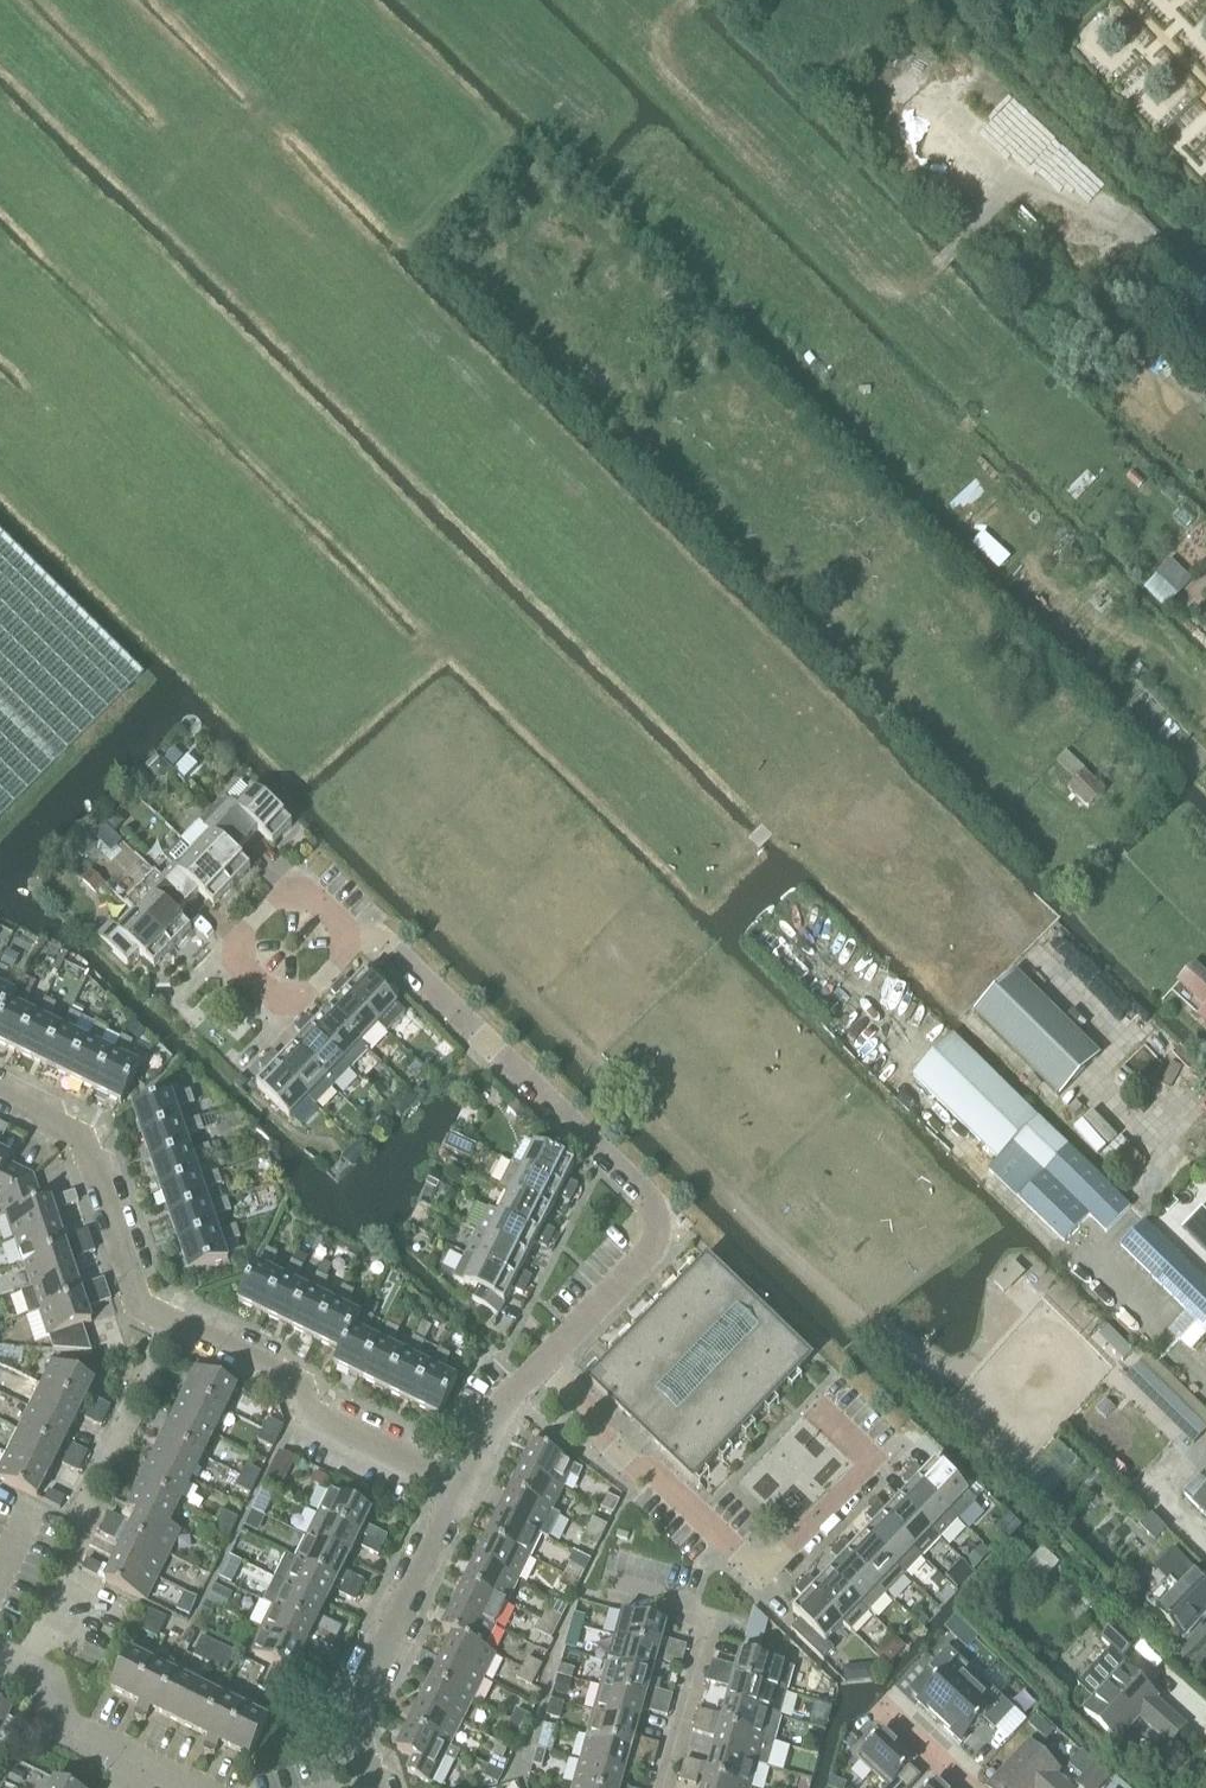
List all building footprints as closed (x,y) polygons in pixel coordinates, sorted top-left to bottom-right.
[(0,537),(0,820),(143,676),(0,537)] [(1157,576),(1145,587),(1164,607),(1191,581),(1171,560),(1155,574),(1157,576)] [(212,809),(248,843),(259,832),(274,846),(293,826),(253,787),(235,806),(225,796),(212,809)] [(237,855),(248,843),(212,809),(182,839),(233,888),(251,869),(237,855)] [(120,819),(114,814),(105,823),(114,833),(120,827),(120,819)] [(104,839),(111,839),(115,835),(108,828),(101,835),(104,839)] [(215,907),(233,888),(182,839),(165,858),(175,868),(164,879),(163,880),(189,905),(200,893),(215,907)] [(89,873),(83,867),(76,874),(94,892),(102,884),(91,872),(89,873)] [(163,880),(164,879),(155,872),(125,903),(133,911),(174,950),(192,931),(177,916),(189,905),(163,880)] [(155,969),(174,950),(133,911),(116,929),(111,924),(98,937),(129,967),(140,955),(155,969)] [(1176,983),(1204,1009),(1198,1016),(1205,1024),(1205,972),(1195,962),(1176,983)] [(16,994),(2,987),(10,970),(0,966),(0,1027),(16,994)] [(379,1024),(379,1025),(387,1033),(406,1013),(366,974),(354,986),(345,977),(338,984),(379,1024)] [(1016,975),(977,1013),(1061,1096),(1100,1056),(1016,975)] [(362,1043),(379,1025),(379,1024),(338,984),(331,991),(340,1000),(329,1012),(362,1043)] [(37,1015),(23,1008),(32,992),(20,986),(16,994),(0,1027),(0,1043),(19,1053),(37,1015)] [(45,1065),(63,1028),(49,1021),(57,1004),(45,999),(37,1015),(19,1053),(45,1065)] [(70,1078),(88,1041),(74,1034),(83,1017),(71,1011),(63,1028),(45,1065),(70,1078)] [(344,1061),(352,1069),(369,1052),(361,1043),(362,1043),(329,1012),(319,1023),(309,1014),(302,1021),(344,1061)] [(352,1069),(344,1061),(302,1021),(296,1028),(305,1037),(294,1049),(334,1088),(352,1069)] [(88,1041),(70,1078),(96,1090),(114,1053),(100,1046),(108,1030),(97,1024),(88,1041)] [(130,1034),(137,1041),(145,1032),(138,1026),(130,1034)] [(114,1053),(96,1090),(122,1104),(140,1066),(125,1059),(134,1042),(122,1036),(114,1053)] [(914,1076),(998,1160),(988,1170),(1064,1243),(1090,1217),(1107,1234),(1132,1208),(1070,1148),(1011,1091),(986,1068),(954,1036),(914,1076)] [(317,1106),(334,1088),(294,1049),(283,1060),(274,1051),(267,1058),(308,1098),(317,1106)] [(290,1117),(308,1098),(267,1058),(260,1065),(269,1074),(258,1086),(290,1117)] [(173,1096),(134,1109),(143,1137),(183,1124),(178,1109),(195,1103),(191,1091),(173,1097),(173,1096)] [(519,1120),(527,1112),(517,1103),(509,1111),(519,1120)] [(183,1124),(143,1137),(153,1164),(176,1156),(192,1151),(187,1136),(204,1130),(200,1118),(183,1124)] [(9,1127),(0,1123),(0,1145),(9,1127)] [(463,1141),(451,1136),(445,1149),(457,1154),(463,1141)] [(176,1156),(153,1164),(162,1191),(201,1178),(196,1163),(214,1157),(209,1145),(196,1149),(192,1151),(176,1156)] [(523,1168),(575,1194),(579,1186),(568,1180),(575,1165),(535,1145),(524,1167),(523,1168)] [(357,1163),(365,1155),(355,1146),(347,1154),(357,1163)] [(33,1177),(33,1176),(8,1163),(11,1157),(0,1152),(0,1200),(4,1202),(33,1177)] [(502,1187),(512,1192),(512,1191),(552,1211),(559,1197),(570,1203),(575,1194),(523,1168),(524,1167),(515,1162),(502,1187)] [(201,1178),(162,1191),(171,1218),(210,1205),(205,1190),(223,1184),(219,1172),(201,1178)] [(17,1239),(59,1225),(55,1211),(79,1202),(76,1192),(42,1203),(33,1177),(4,1202),(17,1239)] [(545,1225),(552,1211),(512,1191),(512,1192),(501,1213),(500,1214),(552,1240),(556,1231),(545,1225)] [(210,1205),(171,1218),(180,1245),(219,1232),(214,1217),(232,1211),(228,1199),(210,1205)] [(478,1232),(528,1257),(536,1243),(547,1249),(552,1240),(500,1214),(501,1213),(490,1208),(478,1232)] [(1203,1208),(1181,1230),(1205,1255),(1205,1211),(1203,1208)] [(1145,1220),(1120,1246),(1205,1329),(1205,1327),(1205,1280),(1145,1220)] [(25,1263),(68,1249),(59,1225),(17,1239),(25,1263)] [(219,1232),(180,1245),(189,1273),(229,1260),(223,1244),(241,1238),(237,1226),(219,1232)] [(75,1247),(92,1241),(89,1230),(71,1236),(75,1247)] [(478,1232),(467,1255),(477,1260),(477,1259),(528,1286),(533,1277),(521,1271),(528,1257),(478,1232)] [(92,1241),(75,1247),(79,1257),(96,1251),(92,1241)] [(266,1315),(284,1278),(270,1271),(278,1254),(267,1248),(259,1265),(258,1265),(239,1302),(266,1315)] [(33,1288),(76,1273),(68,1249),(25,1263),(33,1288)] [(477,1259),(477,1260),(465,1283),(479,1291),(473,1303),(499,1315),(512,1289),(524,1295),(528,1286),(477,1259)] [(765,1325),(744,1304),(749,1299),(708,1260),(592,1381),(632,1420),(637,1414),(659,1435),(654,1441),(694,1480),(811,1358),(770,1319),(765,1325)] [(291,1327),(309,1290),(296,1283),(304,1267),(292,1261),(284,1278),(266,1315),(291,1327)] [(33,1288),(21,1292),(29,1316),(41,1312),(84,1298),(84,1297),(76,1273),(33,1288)] [(317,1340),(335,1303),(321,1296),(329,1279),(318,1274),(309,1290),(291,1327),(317,1340)] [(91,1295),(109,1289),(105,1279),(88,1285),(91,1294),(91,1295)] [(342,1353),(361,1316),(347,1309),(355,1292),(343,1286),(335,1303),(317,1340),(342,1353)] [(50,1337),(54,1349),(93,1352),(84,1325),(93,1322),(88,1308),(112,1300),(109,1289),(91,1295),(91,1294),(84,1297),(84,1298),(41,1312),(50,1337)] [(362,1378),(380,1341),(366,1334),(375,1318),(363,1312),(361,1316),(342,1353),(336,1365),(362,1378)] [(387,1391),(406,1354),(392,1347),(400,1330),(389,1324),(380,1341),(362,1378),(387,1391)] [(413,1404),(431,1366),(417,1360),(426,1343),(414,1337),(406,1354),(387,1391),(413,1404)] [(1121,1344),(1109,1356),(1127,1372),(1138,1361),(1121,1344)] [(440,1350),(431,1366),(413,1404),(439,1417),(458,1379),(443,1372),(451,1355),(440,1350)] [(43,1385),(84,1405),(95,1382),(54,1361),(43,1385)] [(1205,1432),(1205,1427),(1141,1363),(1126,1379),(1193,1446),(1205,1432)] [(185,1391),(226,1411),(237,1388),(197,1367),(185,1391)] [(72,1428),(84,1405),(43,1385),(31,1408),(72,1428)] [(215,1434),(226,1411),(185,1391),(174,1414),(215,1434)] [(91,1408),(107,1417),(112,1406),(96,1398),(91,1408)] [(61,1451),(72,1428),(31,1408),(20,1431),(61,1451)] [(102,1427),(107,1417),(91,1408),(86,1419),(102,1427)] [(203,1457),(215,1434),(174,1414),(163,1437),(203,1457)] [(264,1429),(280,1437),(285,1427),(270,1419),(264,1429)] [(274,1449),(280,1437),(264,1429),(259,1441),(274,1449)] [(49,1474),(61,1451),(20,1431),(9,1454),(49,1474)] [(192,1480),(203,1457),(163,1437),(151,1460),(192,1480)] [(1058,1441),(1026,1476),(1049,1496),(1080,1462),(1058,1441)] [(68,1455),(84,1464),(90,1453),(73,1444),(68,1455)] [(523,1468),(564,1488),(570,1475),(579,1480),(584,1469),(575,1465),(534,1445),(523,1468)] [(281,1453),(276,1464),(289,1471),(295,1459),(281,1453)] [(49,1474),(9,1454),(0,1472),(0,1479),(38,1497),(49,1474)] [(80,1473),(84,1464),(68,1455),(62,1465),(80,1473)] [(181,1503),(192,1480),(151,1460),(140,1483),(181,1503)] [(916,1465),(909,1472),(950,1512),(969,1493),(937,1462),(925,1474),(916,1465)] [(241,1476),(257,1484),(262,1472),(247,1465),(241,1476)] [(552,1511),(564,1488),(523,1468),(512,1491),(552,1511)] [(911,1488),(901,1500),(933,1531),(950,1512),(909,1472),(902,1479),(911,1488)] [(313,1483),(326,1489),(330,1480),(317,1474),(313,1483)] [(251,1495),(257,1484),(241,1476),(236,1487),(251,1495)] [(170,1525),(181,1503),(140,1483),(128,1506),(140,1512),(140,1511),(169,1526),(170,1525)] [(61,1510),(67,1499),(50,1490),(44,1501),(61,1510)] [(331,1491),(320,1514),(360,1535),(367,1538),(384,1546),(389,1536),(366,1524),(372,1511),(331,1491)] [(500,1514),(541,1534),(549,1538),(560,1515),(552,1511),(512,1491),(500,1514)] [(615,1514),(621,1501),(605,1493),(599,1507),(615,1514)] [(1195,1505),(1205,1516),(1205,1493),(1195,1505)] [(880,1502),(873,1509),(915,1549),(923,1557),(941,1539),(933,1531),(901,1500),(890,1511),(880,1502)] [(876,1525),(865,1537),(897,1568),(915,1549),(873,1509),(867,1516),(876,1525)] [(181,1531),(170,1525),(169,1526),(140,1511),(140,1512),(129,1534),(170,1554),(181,1531)] [(219,1522),(234,1530),(240,1518),(224,1511),(219,1522)] [(106,1523),(122,1531),(127,1521),(110,1513),(106,1523)] [(320,1514),(308,1537),(349,1557),(360,1535),(320,1514)] [(530,1557),(541,1534),(500,1514),(489,1537),(530,1557)] [(1153,1517),(1146,1523),(1149,1535),(1156,1543),(1168,1532),(1153,1517)] [(588,1529),(604,1537),(609,1526),(593,1518),(588,1529)] [(229,1540),(234,1530),(219,1522),(213,1533),(229,1540)] [(117,1541),(122,1531),(106,1523),(101,1533),(117,1541)] [(598,1548),(604,1537),(588,1529),(582,1541),(598,1548)] [(158,1578),(170,1554),(129,1534),(117,1557),(158,1578)] [(308,1537),(297,1560),(338,1580),(349,1557),(308,1537)] [(518,1580),(530,1557),(489,1537),(477,1560),(518,1580)] [(845,1539),(838,1546),(879,1586),(887,1593),(904,1575),(896,1568),(897,1568),(865,1537),(854,1548),(845,1539)] [(367,1538),(362,1548),(379,1556),(384,1546),(367,1538)] [(841,1562),(830,1574),(862,1605),(869,1612),(887,1593),(879,1586),(838,1546),(831,1553),(841,1562)] [(1025,1568),(1034,1577),(1054,1556),(1045,1547),(1025,1568)] [(586,1571),(592,1560),(575,1552),(569,1563),(570,1564),(586,1571)] [(1147,1602),(1184,1639),(1205,1618),(1205,1585),(1186,1564),(1173,1552),(1154,1571),(1166,1583),(1147,1602)] [(287,1555),(275,1578),(286,1583),(326,1603),(338,1580),(297,1560),(287,1555)] [(239,1561),(230,1556),(225,1567),(234,1572),(239,1561)] [(147,1601),(158,1578),(117,1557),(106,1581),(147,1601)] [(99,1578),(105,1567),(88,1559),(83,1570),(99,1578)] [(507,1603),(518,1580),(477,1560),(466,1583),(507,1603)] [(565,1575),(581,1582),(586,1571),(570,1564),(565,1575)] [(345,1584),(361,1592),(366,1582),(350,1574),(345,1584)] [(809,1576),(802,1583),(844,1623),(851,1631),(869,1612),(862,1605),(830,1574),(819,1585),(809,1576)] [(575,1594),(581,1582),(565,1575),(560,1586),(575,1594)] [(286,1583),(274,1606),(338,1638),(344,1628),(320,1616),(326,1603),(286,1583)] [(495,1626),(507,1603),(466,1583),(455,1606),(495,1626)] [(802,1619),(792,1629),(824,1659),(835,1649),(827,1641),(844,1623),(802,1583),(796,1590),(805,1599),(793,1611),(802,1619)] [(356,1602),(361,1592),(345,1584),(340,1594),(356,1602)] [(207,1604),(215,1608),(221,1611),(230,1594),(215,1587),(207,1604)] [(207,1604),(202,1615),(210,1619),(215,1608),(207,1604)] [(274,1606),(263,1629),(304,1649),(310,1637),(333,1648),(338,1638),(274,1606)] [(484,1649),(495,1626),(455,1606),(443,1630),(455,1636),(455,1635),(484,1649)] [(542,1621),(558,1629),(564,1618),(548,1610),(542,1621)] [(158,1638),(168,1619),(151,1611),(141,1630),(158,1638)] [(660,1650),(666,1652),(663,1663),(682,1668),(688,1646),(663,1639),(667,1624),(623,1612),(616,1637),(660,1650)] [(576,1614),(567,1647),(577,1650),(586,1617),(576,1614)] [(553,1640),(558,1629),(542,1621),(537,1632),(553,1640)] [(263,1629),(251,1653),(292,1673),(316,1684),(321,1674),(304,1666),(305,1664),(298,1661),(304,1649),(263,1629)] [(496,1654),(484,1649),(455,1635),(455,1636),(444,1658),(484,1678),(496,1654)] [(211,1665),(221,1645),(204,1636),(194,1656),(211,1665)] [(653,1674),(660,1650),(616,1637),(609,1662),(653,1674)] [(221,1645),(211,1665),(227,1673),(237,1653),(221,1645)] [(1111,1649),(1077,1687),(1092,1701),(1083,1711),(1096,1724),(1119,1744),(1142,1718),(1171,1745),(1187,1727),(1158,1701),(1160,1698),(1138,1678),(1126,1667),(1129,1664),(1122,1658),(1121,1658),(1118,1656),(1111,1649)] [(941,1682),(918,1707),(938,1726),(981,1681),(949,1650),(929,1671),(941,1682)] [(133,1700),(151,1662),(130,1652),(112,1689),(133,1700)] [(713,1660),(710,1671),(728,1676),(734,1678),(735,1678),(779,1690),(787,1693),(794,1668),(786,1665),(742,1653),(738,1667),(713,1660)] [(538,1676),(544,1665),(528,1657),(523,1669),(538,1676)] [(473,1701),(484,1678),(444,1658),(432,1681),(473,1701)] [(155,1710),(174,1673),(151,1662),(133,1700),(141,1704),(136,1715),(137,1718),(143,1721),(147,1720),(152,1709),(155,1710)] [(649,1688),(653,1674),(609,1662),(602,1687),(671,1706),(674,1695),(649,1688)] [(562,1665),(559,1676),(582,1681),(584,1675),(576,1673),(577,1669),(562,1665)] [(872,1667),(859,1667),(860,1681),(872,1680),(872,1667)] [(538,1676),(523,1669),(517,1680),(533,1687),(538,1676)] [(280,1699),(290,1679),(273,1671),(263,1691),(280,1699)] [(710,1671),(707,1682),(725,1687),(732,1689),(735,1678),(734,1678),(728,1676),(710,1671)] [(183,1724),(201,1687),(174,1673),(155,1710),(183,1724)] [(569,1697),(573,1681),(559,1678),(555,1693),(569,1697)] [(732,1689),(728,1703),(772,1715),(772,1714),(780,1717),(787,1693),(779,1690),(735,1678),(732,1689)] [(462,1724),(473,1701),(432,1681),(421,1704),(462,1724)] [(981,1681),(938,1726),(961,1748),(984,1723),(995,1733),(1015,1713),(981,1681)] [(206,1736),(225,1698),(201,1687),(183,1724),(206,1736)] [(668,1717),(671,1706),(602,1687),(595,1712),(639,1724),(644,1705),(652,1706),(650,1712),(668,1717)] [(232,1748),(249,1711),(225,1698),(206,1736),(210,1738),(205,1749),(206,1752),(212,1755),(215,1754),(221,1743),(232,1748)] [(557,1721),(562,1702),(552,1699),(546,1717),(557,1721)] [(11,1709),(0,1703),(0,1732),(11,1709)] [(699,1709),(696,1720),(714,1725),(714,1726),(721,1728),(721,1727),(776,1743),(776,1741),(783,1718),(783,1717),(780,1717),(772,1714),(772,1715),(728,1703),(724,1716),(699,1709)] [(462,1724),(421,1704),(410,1727),(450,1747),(462,1724)] [(512,1720),(527,1728),(533,1717),(517,1709),(512,1720)] [(249,1711),(232,1748),(250,1757),(269,1720),(249,1711)] [(635,1737),(639,1724),(595,1712),(588,1736),(657,1755),(660,1744),(635,1737)] [(522,1739),(527,1728),(512,1720),(506,1731),(522,1739)] [(696,1720),(693,1732),(711,1737),(718,1739),(721,1728),(714,1726),(714,1725),(696,1720)] [(450,1747),(410,1727),(398,1750),(415,1759),(408,1773),(432,1784),(445,1758),(455,1763),(460,1752),(450,1747)] [(717,1741),(714,1752),(758,1764),(758,1765),(769,1768),(769,1767),(776,1743),(721,1727),(721,1728),(718,1739),(717,1741)] [(858,1760),(888,1787),(913,1787),(920,1780),(910,1770),(917,1763),(884,1732),(858,1760)] [(654,1766),(657,1755),(588,1736),(582,1761),(625,1773),(629,1759),(654,1766)] [(989,1786),(990,1787),(1070,1787),(1056,1775),(1060,1771),(1029,1743),(989,1786)] [(682,1770),(701,1775),(707,1777),(748,1787),(751,1787),(758,1765),(758,1764),(714,1752),(710,1766),(685,1759),(682,1770)] [(489,1766),(505,1774),(510,1763),(495,1755),(489,1766)] [(625,1773),(582,1761),(575,1785),(584,1787),(626,1787),(621,1787),(625,1773)] [(499,1785),(505,1774),(489,1766),(483,1777),(499,1785)] [(682,1770),(679,1781),(698,1786),(701,1775),(682,1770)] [(707,1777),(704,1787),(748,1787),(707,1777)] [(55,1779),(51,1787),(73,1787),(55,1779)] [(831,1780),(829,1787),(846,1787),(847,1786),(837,1782),(831,1780)]
